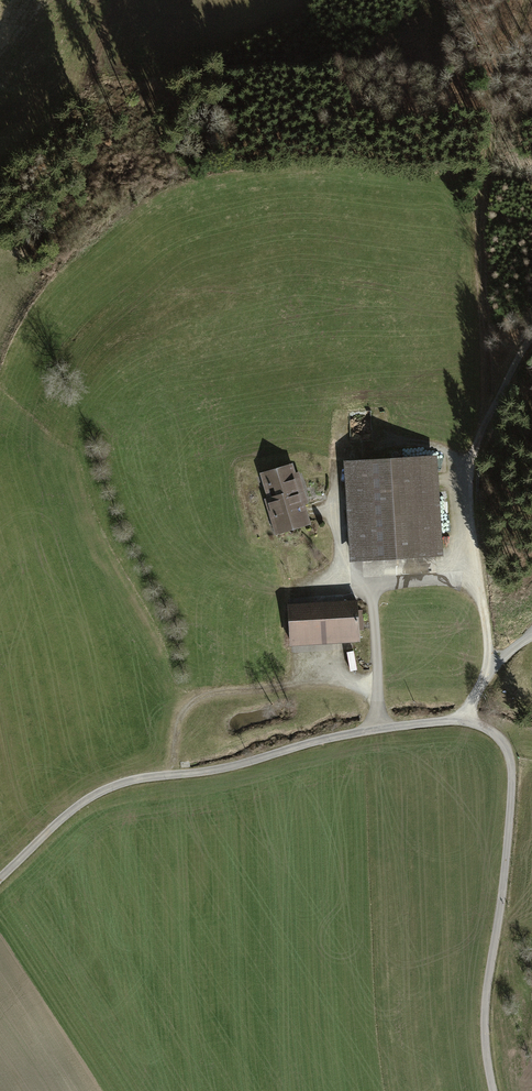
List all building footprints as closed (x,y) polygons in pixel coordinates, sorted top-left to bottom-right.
[(443,556),(438,457),(345,462),(350,561),(443,556)] [(297,472),(294,463),(260,473),(267,498),(264,498),(275,535),(312,525),(306,504),(309,503),(300,471),(297,472)] [(359,600),(289,603),(291,644),(360,640),(359,600)]
